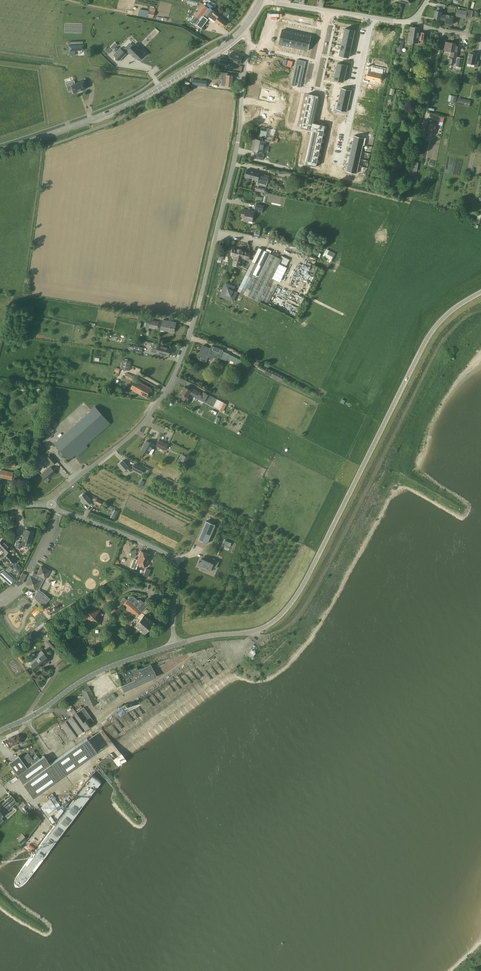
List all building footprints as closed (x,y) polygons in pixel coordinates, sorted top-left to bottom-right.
[(210,17),(214,11),(210,7),(210,8),(201,2),(198,7),(200,9),(194,16),(200,20),(197,25),(201,29),(208,19),(204,16),(205,15),(209,18),(210,17)] [(441,15),(441,14),(442,12),(443,8),(437,7),(436,10),(435,10),(434,17),(440,18),(440,15),(441,15)] [(139,15),(148,17),(149,10),(140,8),(139,15)] [(465,18),(467,11),(457,9),(456,16),(465,18)] [(214,11),(210,17),(215,22),(222,27),(226,21),(223,19),(224,18),(214,11)] [(440,15),(440,18),(439,19),(445,21),(445,23),(452,24),(452,22),(453,22),(454,21),(455,19),(454,18),(453,18),(453,16),(447,15),(441,14),(441,15),(440,15)] [(405,41),(413,42),(413,39),(415,39),(415,37),(414,36),(415,27),(411,26),(410,31),(409,31),(409,32),(406,32),(405,41)] [(420,28),(415,27),(414,36),(415,37),(415,39),(413,39),(413,42),(418,43),(418,40),(427,41),(428,33),(421,32),(419,32),(420,28)] [(156,28),(150,34),(153,37),(159,32),(156,28)] [(447,52),(451,53),(451,56),(461,58),(461,53),(458,52),(459,49),(455,48),(456,43),(449,42),(447,52)] [(136,48),(133,45),(129,49),(126,47),(123,50),(120,48),(114,55),(120,60),(126,54),(126,53),(127,51),(130,54),(131,53),(133,55),(132,55),(134,57),(135,57),(139,61),(143,57),(142,56),(144,54),(141,51),(142,49),(138,46),(136,48)] [(234,62),(240,64),(242,55),(231,52),(228,64),(233,65),(234,62)] [(469,53),(467,63),(475,64),(475,66),(478,67),(479,61),(476,60),(477,54),(469,53)] [(227,62),(228,62),(229,57),(224,56),(222,60),(221,59),(219,64),(226,66),(227,62)] [(264,57),(262,66),(270,68),(270,72),(277,73),(278,68),(276,68),(277,61),(280,62),(280,58),(276,57),(275,59),(264,57)] [(374,68),(373,72),(371,71),(371,73),(370,73),(369,78),(372,79),(371,80),(372,80),(376,81),(376,82),(377,80),(380,81),(382,74),(383,75),(384,70),(374,67),(374,68)] [(67,87),(68,92),(72,90),(73,93),(78,91),(78,92),(82,90),(86,89),(84,81),(67,87)] [(339,95),(350,97),(352,90),(341,87),(339,95)] [(260,96),(260,99),(265,100),(265,101),(274,103),(276,93),(261,90),(261,91),(260,94),(261,94),(260,95),(260,96)] [(301,127),(301,128),(311,130),(312,129),(312,130),(313,130),(307,161),(306,164),(316,166),(317,162),(318,160),(319,156),(319,153),(320,149),(321,146),(322,142),(322,139),(323,135),(324,133),(325,129),(325,126),(326,125),(315,123),(314,123),(313,123),(318,98),(319,95),(309,93),(308,97),(307,100),(306,104),(306,107),(305,111),(304,113),(303,117),(303,120),(302,124),(301,127)] [(350,97),(339,95),(338,102),(349,104),(350,97)] [(472,100),(459,98),(458,104),(471,106),(472,100)] [(349,104),(338,102),(336,109),(347,111),(349,104)] [(258,122),(267,124),(269,116),(271,117),(271,116),(272,111),(263,109),(263,112),(261,111),(258,122)] [(438,124),(428,122),(426,132),(436,134),(438,124)] [(354,135),(353,142),(363,145),(365,137),(354,135)] [(264,145),(266,145),(267,141),(256,139),(254,151),(257,152),(256,157),(263,158),(265,153),(263,153),(264,145)] [(362,152),(363,145),(353,142),(351,149),(362,152)] [(422,155),(424,146),(417,144),(415,153),(422,155)] [(362,152),(351,149),(349,156),(360,159),(362,152)] [(349,156),(348,163),(359,166),(360,159),(349,156)] [(357,173),(359,166),(348,163),(346,171),(357,173)] [(258,182),(267,185),(269,175),(260,173),(260,172),(247,169),(245,176),(258,179),(258,182)] [(297,177),(295,184),(305,186),(306,179),(297,177)] [(252,221),(254,211),(250,210),(250,211),(246,210),(246,209),(242,209),(241,217),(244,217),(243,221),(249,222),(249,220),(252,221)] [(257,247),(238,292),(262,302),(279,261),(287,265),(290,259),(282,255),(281,258),(270,253),(272,250),(267,248),(266,250),(257,247)] [(249,252),(246,251),(233,248),(232,255),(236,256),(234,265),(240,266),(242,258),(247,259),(249,252)] [(323,256),(328,258),(327,261),(332,262),(335,252),(326,249),(323,256)] [(224,297),(230,299),(235,286),(230,284),(224,297)] [(300,294),(295,302),(299,304),(304,297),(300,294)] [(158,329),(159,321),(151,320),(149,327),(158,329)] [(161,329),(174,332),(176,325),(174,325),(175,322),(163,320),(161,329)] [(169,356),(171,348),(154,343),(152,352),(169,356)] [(220,357),(227,360),(227,358),(240,365),(242,360),(229,354),(222,351),(223,350),(212,346),(211,349),(203,345),(199,355),(202,356),(201,359),(206,361),(208,356),(213,358),(214,355),(220,357)] [(130,370),(131,362),(123,360),(121,368),(130,370)] [(277,373),(266,367),(263,372),(274,378),(277,373)] [(146,397),(151,388),(136,380),(131,388),(146,397)] [(205,401),(208,394),(204,392),(202,394),(192,388),(191,390),(185,387),(181,393),(184,395),(182,399),(188,402),(191,398),(188,396),(190,393),(205,401)] [(208,394),(205,401),(223,411),(227,404),(215,398),(208,394)] [(54,443),(69,460),(75,454),(77,456),(88,447),(86,445),(110,423),(95,406),(54,443)] [(48,435),(54,430),(49,425),(44,430),(48,435)] [(152,448),(154,444),(147,440),(142,450),(149,453),(152,455),(155,449),(152,448)] [(159,440),(157,445),(165,450),(167,446),(168,444),(159,440)] [(52,465),(56,462),(50,454),(46,458),(52,465)] [(180,461),(185,464),(189,457),(184,455),(180,461)] [(130,472),(132,470),(123,460),(118,464),(124,471),(126,468),(130,472)] [(142,474),(145,467),(135,463),(132,469),(142,474)] [(47,481),(56,473),(50,466),(41,474),(47,481)] [(13,472),(2,469),(0,477),(11,480),(13,472)] [(88,505),(91,503),(89,500),(90,499),(84,493),(79,497),(82,500),(81,501),(84,504),(85,503),(86,502),(88,505)] [(114,519),(118,511),(114,508),(110,517),(114,519)] [(206,521),(198,540),(208,544),(215,525),(206,521)] [(30,543),(33,531),(26,529),(22,541),(30,543)] [(11,548),(2,539),(0,541),(0,548),(4,553),(3,554),(5,555),(4,557),(11,564),(16,560),(8,551),(11,548)] [(140,567),(141,564),(145,553),(141,551),(137,560),(133,559),(130,567),(136,569),(138,566),(140,567)] [(145,553),(141,564),(146,566),(150,555),(145,553)] [(202,567),(201,569),(206,572),(206,569),(207,570),(207,568),(211,570),(212,567),(216,568),(219,562),(205,556),(204,559),(201,558),(200,560),(199,561),(200,561),(198,566),(202,567)] [(16,563),(13,567),(18,572),(21,568),(16,563)] [(45,579),(50,570),(41,566),(37,574),(33,572),(31,576),(26,585),(35,590),(35,589),(38,591),(44,579),(45,579)] [(5,570),(1,574),(10,583),(14,579),(5,570)] [(24,581),(27,574),(23,572),(19,579),(15,583),(19,586),(22,583),(23,583),(24,581)] [(43,606),(50,598),(45,593),(43,592),(36,599),(43,606)] [(127,599),(122,606),(139,621),(134,626),(143,634),(154,622),(142,612),(148,605),(140,599),(139,600),(133,595),(130,595),(127,599)] [(100,622),(100,612),(87,612),(87,622),(100,622)] [(45,622),(35,627),(36,630),(47,624),(45,622)] [(50,638),(48,640),(46,642),(53,650),(57,646),(50,638)] [(49,660),(43,653),(41,650),(26,662),(30,666),(32,665),(37,671),(49,660)] [(124,691),(156,677),(153,670),(151,665),(141,669),(141,668),(138,670),(137,667),(131,670),(133,675),(135,679),(121,685),(124,691)] [(133,675),(131,670),(130,669),(123,672),(126,678),(133,675)] [(89,707),(97,704),(93,694),(88,686),(81,690),(89,707)] [(70,715),(76,712),(73,706),(67,710),(70,715)] [(71,739),(91,725),(90,723),(94,720),(91,716),(84,707),(77,712),(60,724),(71,739)] [(11,745),(21,741),(18,734),(8,739),(11,745)] [(33,797),(97,751),(87,737),(50,764),(44,755),(40,758),(38,756),(33,760),(29,753),(21,759),(19,755),(9,762),(33,797)] [(121,763),(125,759),(118,751),(114,755),(121,763)] [(60,801),(65,798),(61,792),(56,795),(60,801)] [(50,801),(41,808),(51,822),(57,818),(55,816),(60,813),(59,811),(62,808),(58,802),(58,801),(53,794),(47,798),(50,801)] [(14,800),(11,796),(1,805),(0,804),(0,816),(7,811),(9,810),(11,808),(12,807),(13,805),(17,802),(14,800)] [(27,814),(33,809),(28,802),(22,808),(27,814)]
